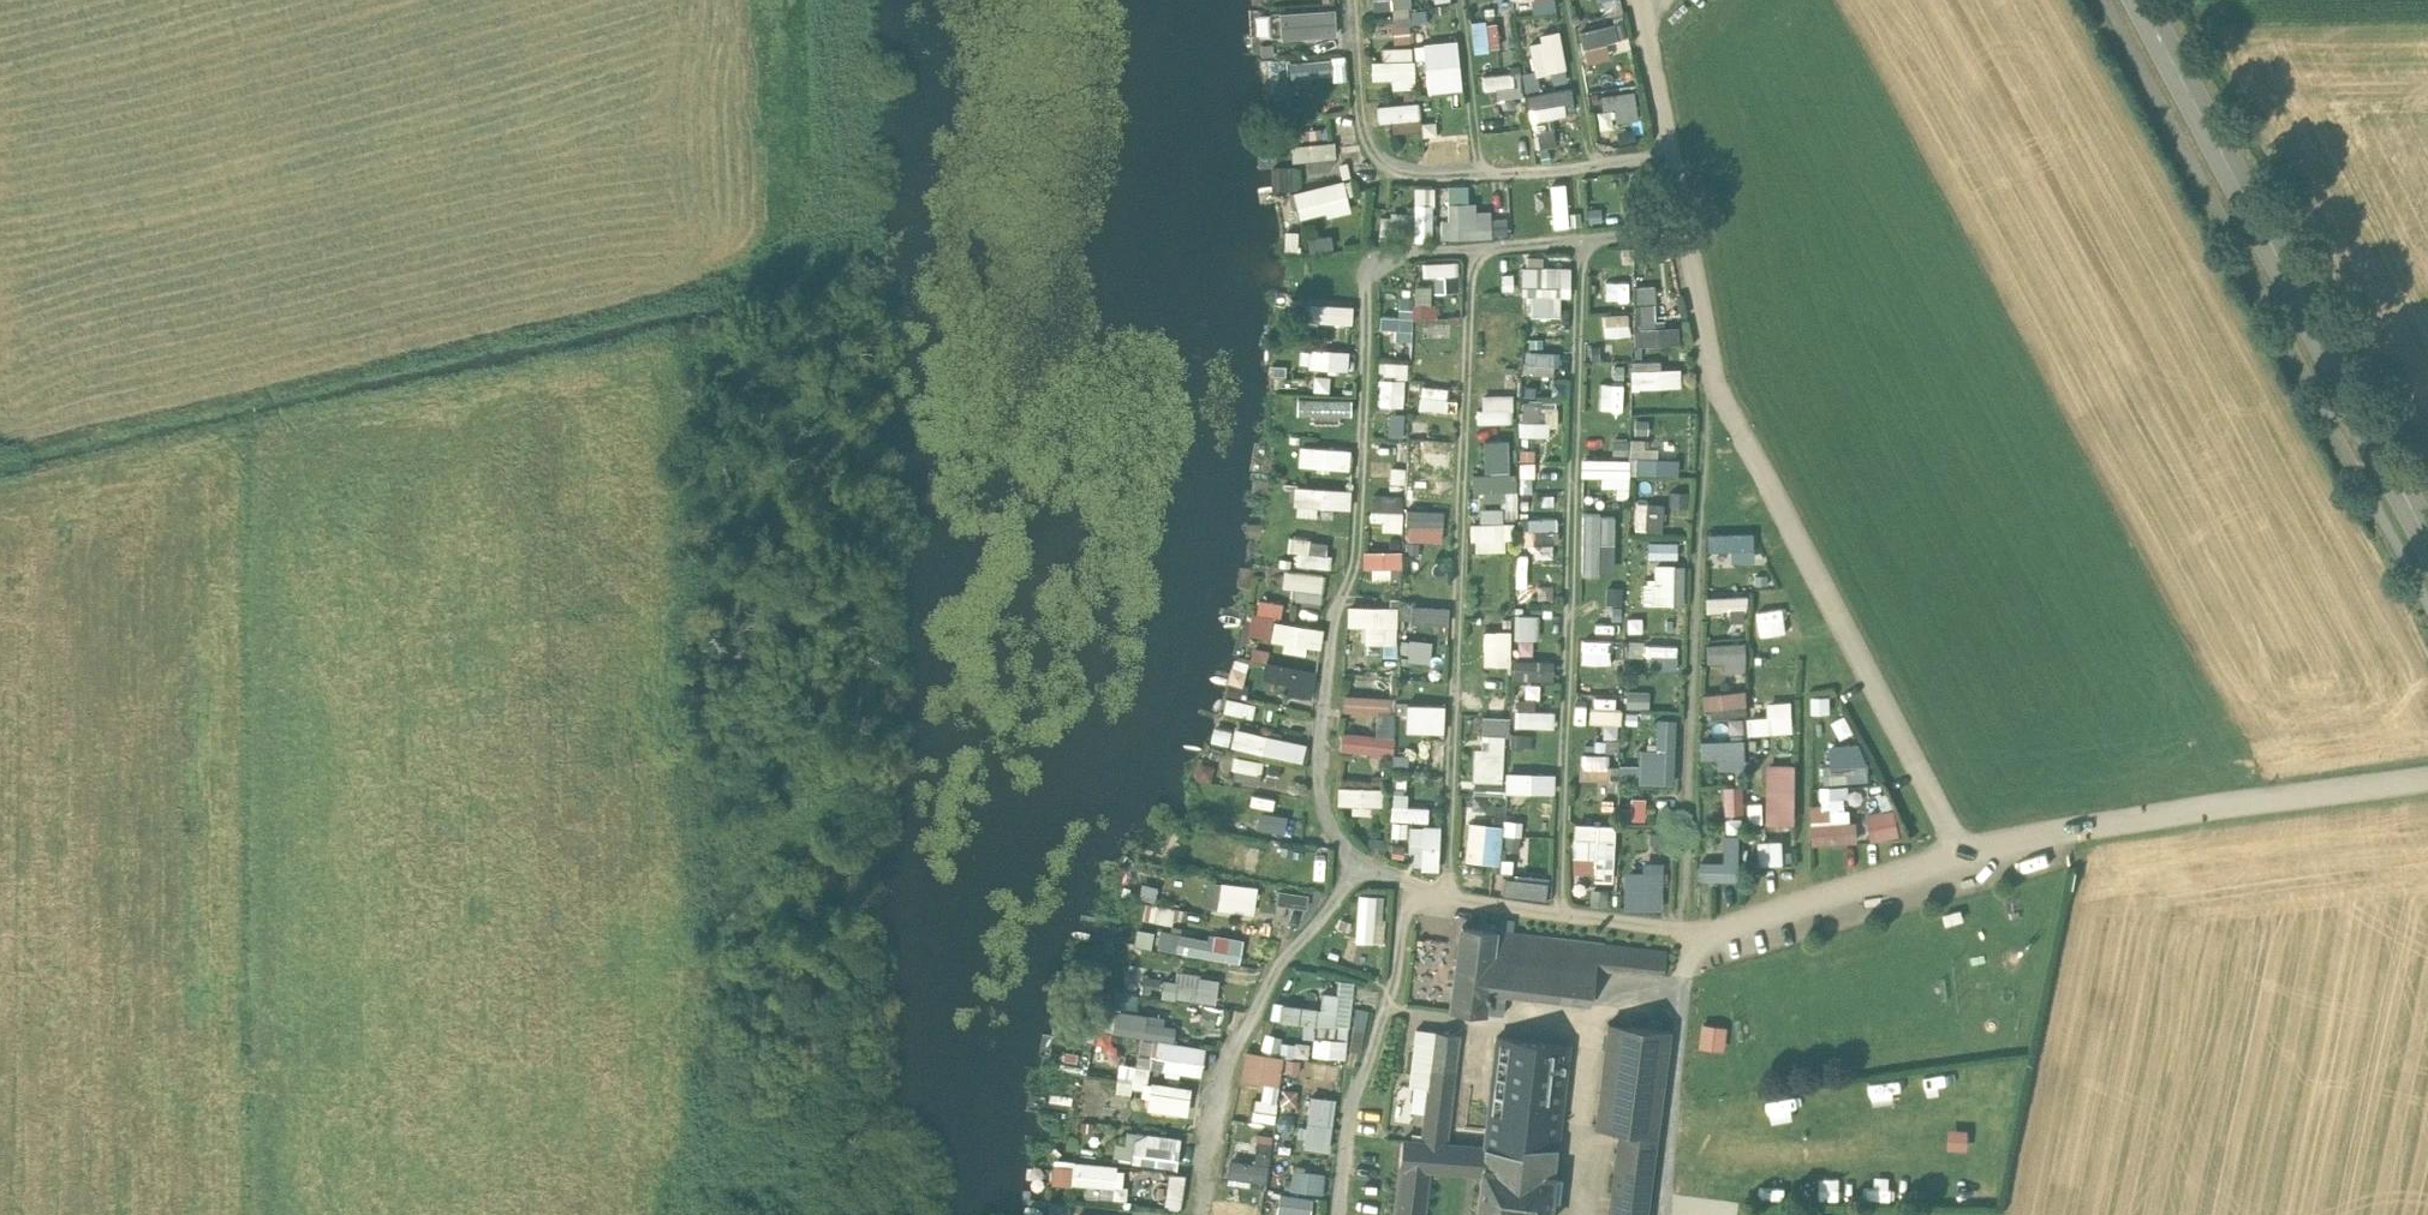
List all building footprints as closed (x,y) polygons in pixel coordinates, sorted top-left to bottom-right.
[(1337,34),(1336,5),(1269,8),(1271,36),(1337,34)] [(1598,15),(1600,21),(1578,26),(1586,59),(1611,53),(1607,37),(1629,32),(1624,9),(1598,15)] [(1474,47),(1500,44),(1497,15),(1471,18),(1474,47)] [(1394,21),(1395,39),(1412,38),(1412,20),(1394,21)] [(1551,66),(1553,78),(1568,76),(1559,25),(1539,28),(1540,37),(1527,39),(1532,69),(1551,66)] [(1458,35),(1423,37),(1426,87),(1461,86),(1458,35)] [(1382,44),(1382,54),(1413,53),(1412,43),(1382,44)] [(1371,56),(1371,75),(1392,74),(1393,85),(1416,84),(1415,54),(1371,56)] [(1271,78),(1333,75),(1332,56),(1270,59),(1271,78)] [(1513,67),(1514,82),(1498,84),(1499,92),(1522,90),(1520,66),(1513,67)] [(1483,84),(1512,83),(1512,68),(1483,69),(1483,84)] [(1526,89),(1531,117),(1566,111),(1564,99),(1573,97),(1571,82),(1526,89)] [(1600,89),(1601,105),(1615,104),(1616,118),(1637,117),(1635,87),(1600,89)] [(1392,116),(1393,128),(1422,127),(1420,97),(1377,99),(1378,117),(1392,116)] [(1538,144),(1554,142),(1551,115),(1535,117),(1538,144)] [(1325,138),(1324,126),(1292,128),(1293,140),(1325,138)] [(1292,157),(1336,155),(1335,140),(1291,142),(1292,157)] [(1557,228),(1556,201),(1570,200),(1569,177),(1530,179),(1532,229),(1557,228)] [(1299,215),(1349,209),(1345,179),(1295,185),(1299,215)] [(1440,216),(1440,232),(1507,233),(1507,215),(1493,215),(1493,201),(1468,201),(1468,180),(1448,180),(1447,216),(1440,216)] [(1415,182),(1415,235),(1433,235),(1433,182),(1415,182)] [(1414,227),(1412,183),(1391,184),(1392,228),(1414,227)] [(1559,225),(1573,224),(1571,201),(1558,202),(1559,225)] [(1332,231),(1307,233),(1308,248),(1334,246),(1332,231)] [(1422,258),(1422,272),(1433,272),(1434,288),(1460,287),(1458,256),(1422,258)] [(1571,262),(1521,261),(1521,289),(1530,289),(1530,310),(1559,311),(1560,292),(1570,292),(1571,262)] [(1629,297),(1629,264),(1601,264),(1601,297),(1629,297)] [(1412,314),(1439,313),(1438,300),(1432,301),(1431,281),(1414,282),(1415,293),(1398,293),(1399,312),(1379,313),(1380,326),(1396,325),(1397,338),(1414,337),(1412,314)] [(1656,282),(1635,282),(1634,322),(1656,322),(1656,282)] [(1338,300),(1306,295),(1302,321),(1335,325),(1338,300)] [(1604,334),(1630,333),(1630,309),(1604,310),(1604,334)] [(1634,325),(1635,342),(1681,340),(1680,323),(1634,325)] [(1309,347),(1309,367),(1350,366),(1349,346),(1309,347)] [(1522,346),(1522,370),(1556,371),(1557,347),(1522,346)] [(1379,374),(1409,373),(1408,358),(1379,359),(1379,374)] [(1630,384),(1680,385),(1680,366),(1631,365),(1630,384)] [(1404,404),(1405,376),(1380,375),(1379,404),(1404,404)] [(1611,380),(1610,408),(1621,409),(1622,380),(1611,380)] [(1457,394),(1447,393),(1447,382),(1418,381),(1417,407),(1457,409),(1457,394)] [(1513,418),(1513,389),(1480,390),(1480,418),(1513,418)] [(1351,413),(1351,396),(1298,394),(1297,412),(1351,413)] [(1521,431),(1543,431),(1543,396),(1521,396),(1521,431)] [(1403,433),(1404,409),(1388,409),(1387,433),(1403,433)] [(1484,467),(1510,466),(1509,434),(1482,435),(1484,467)] [(1297,465),(1350,467),(1351,445),(1298,443),(1297,465)] [(1581,453),(1580,472),(1600,473),(1600,485),(1629,485),(1629,454),(1581,453)] [(1679,470),(1679,454),(1635,454),(1635,470),(1679,470)] [(1437,491),(1437,478),(1453,479),(1453,461),(1409,460),(1409,491),(1437,491)] [(1514,468),(1477,469),(1478,495),(1515,494),(1514,468)] [(1294,504),(1352,504),(1352,484),(1294,484),(1294,504)] [(1687,503),(1688,489),(1670,488),(1669,501),(1687,503)] [(1402,528),(1403,493),(1371,493),(1371,517),(1383,517),(1383,528),(1402,528)] [(1635,527),(1663,527),(1664,499),(1636,498),(1635,527)] [(1502,516),(1501,502),(1481,503),(1482,516),(1502,516)] [(1406,536),(1443,537),(1443,505),(1406,504),(1406,536)] [(1582,569),(1614,569),(1615,510),(1583,510),(1582,569)] [(1521,541),(1534,541),(1535,554),(1555,553),(1554,512),(1520,513),(1521,541)] [(1473,547),(1508,546),(1508,517),(1473,517),(1473,547)] [(1732,545),(1733,559),(1755,558),(1754,528),(1708,530),(1709,546),(1732,545)] [(1296,563),(1328,565),(1330,538),(1288,535),(1287,548),(1297,549),(1296,563)] [(1678,554),(1678,539),(1648,539),(1648,554),(1678,554)] [(1363,564),(1403,564),(1403,547),(1363,547),(1363,564)] [(1654,600),(1684,600),(1685,560),(1654,559),(1654,600)] [(1373,565),(1373,575),(1401,575),(1401,565),(1373,565)] [(1321,602),(1327,575),(1285,566),(1281,583),(1298,587),(1295,596),(1321,602)] [(1706,608),(1748,605),(1747,591),(1705,593),(1706,608)] [(1324,625),(1281,618),(1283,600),(1256,595),(1250,632),(1282,637),(1281,648),(1305,652),(1307,643),(1321,645),(1324,625)] [(1447,621),(1449,603),(1413,600),(1411,617),(1447,621)] [(1753,631),(1792,631),(1792,612),(1778,612),(1779,600),(1754,600),(1753,631)] [(1384,641),(1384,653),(1398,653),(1399,603),(1348,602),(1347,623),(1366,624),(1365,640),(1384,641)] [(1539,634),(1539,610),(1514,609),(1514,634),(1539,634)] [(1649,612),(1649,621),(1625,621),(1625,635),(1675,636),(1675,613),(1649,612)] [(1483,625),(1482,661),(1510,661),(1511,626),(1483,625)] [(1578,649),(1621,650),(1621,632),(1579,631),(1578,649)] [(1409,635),(1406,656),(1429,659),(1432,638),(1409,635)] [(1727,669),(1748,668),(1747,638),(1705,639),(1706,658),(1727,657),(1727,669)] [(1652,640),(1651,665),(1678,665),(1678,640),(1652,640)] [(1511,674),(1553,674),(1553,655),(1511,655),(1511,674)] [(1312,691),(1317,668),(1266,657),(1261,679),(1312,691)] [(1702,703),(1748,701),(1748,686),(1702,688),(1702,703)] [(1627,687),(1627,703),(1649,703),(1649,687),(1627,687)] [(1344,692),(1343,708),(1396,709),(1396,693),(1344,692)] [(1812,710),(1831,710),(1831,693),(1813,693),(1812,710)] [(1555,707),(1533,706),(1534,694),(1515,694),(1515,722),(1554,722),(1555,707)] [(1227,696),(1224,708),(1252,714),(1255,702),(1227,696)] [(1795,728),(1793,697),(1768,698),(1769,712),(1749,713),(1750,731),(1795,728)] [(1405,728),(1444,729),(1444,700),(1406,699),(1405,728)] [(1586,718),(1621,720),(1621,705),(1587,704),(1586,718)] [(1340,748),(1394,751),(1395,709),(1377,708),(1376,731),(1340,730),(1340,748)] [(1481,743),(1473,742),(1472,775),(1504,776),(1506,712),(1481,711),(1481,743)] [(1676,776),(1674,713),(1654,714),(1655,743),(1638,744),(1638,760),(1618,760),(1619,778),(1676,776)] [(1719,754),(1719,766),(1747,765),(1746,734),(1703,735),(1704,754),(1719,754)] [(1825,742),(1827,780),(1867,778),(1865,740),(1825,742)] [(1579,776),(1617,776),(1617,749),(1579,749),(1579,776)] [(1237,753),(1232,773),(1257,779),(1262,759),(1237,753)] [(1797,820),(1796,760),(1766,761),(1768,821),(1797,820)] [(1555,788),(1555,767),(1506,767),(1506,788),(1555,788)] [(1746,811),(1745,782),(1725,782),(1726,811),(1746,811)] [(1384,803),(1384,785),(1338,783),(1338,802),(1384,803)] [(1813,842),(1859,840),(1858,818),(1832,819),(1831,807),(1847,807),(1846,785),(1823,786),(1823,800),(1812,801),(1813,842)] [(1407,802),(1408,787),(1391,787),(1390,815),(1429,817),(1429,802),(1407,802)] [(1628,815),(1646,816),(1646,793),(1629,792),(1628,815)] [(1896,806),(1867,810),(1871,838),(1900,834),(1896,806)] [(1260,807),(1255,825),(1283,833),(1288,814),(1260,807)] [(1504,829),(1521,829),(1521,816),(1503,816),(1504,829)] [(1392,817),(1392,833),(1407,833),(1407,817),(1392,817)] [(1501,858),(1501,817),(1466,817),(1465,858),(1501,858)] [(1572,818),(1571,870),(1614,871),(1615,819),(1572,818)] [(1410,821),(1409,864),(1439,864),(1440,821),(1410,821)] [(1725,856),(1699,856),(1699,876),(1740,876),(1741,831),(1725,830),(1725,856)] [(1764,859),(1789,859),(1789,839),(1763,840),(1764,859)] [(1623,866),(1623,906),(1663,906),(1664,857),(1642,857),(1642,866),(1623,866)] [(1545,894),(1548,877),(1503,871),(1501,888),(1545,894)] [(1206,879),(1205,908),(1255,910),(1256,881),(1206,879)] [(1591,884),(1590,900),(1609,901),(1610,885),(1591,884)] [(1278,900),(1306,905),(1308,892),(1280,888),(1278,900)] [(1355,939),(1384,939),(1385,891),(1356,890),(1355,939)] [(1171,923),(1175,907),(1146,900),(1142,916),(1171,923)] [(1543,934),(1462,924),(1451,1006),(1503,1012),(1505,993),(1535,997),(1543,934)] [(1157,948),(1240,960),(1243,938),(1160,926),(1157,948)] [(1666,948),(1543,934),(1535,997),(1590,1003),(1595,964),(1663,972),(1666,948)] [(1177,972),(1177,978),(1163,978),(1162,997),(1217,999),(1218,973),(1177,972)] [(1142,976),(1141,990),(1160,992),(1162,978),(1142,976)] [(1311,1052),(1345,1057),(1355,978),(1339,977),(1337,990),(1322,988),(1320,1005),(1273,999),(1271,1017),(1302,1021),(1300,1034),(1314,1035),(1311,1052)] [(1175,1014),(1114,1013),(1113,1033),(1175,1035),(1175,1014)] [(1723,1025),(1702,1022),(1700,1042),(1720,1046),(1723,1025)] [(1308,1055),(1310,1039),(1265,1034),(1263,1049),(1308,1055)] [(1497,1035),(1482,1158),(1480,1181),(1476,1212),(1499,1214),(1547,1214),(1549,1195),(1558,1196),(1560,1175),(1551,1174),(1567,1043),(1497,1035)] [(1162,1070),(1201,1075),(1205,1044),(1152,1037),(1150,1052),(1164,1054),(1162,1070)] [(1457,1042),(1420,1037),(1413,1090),(1427,1093),(1430,1076),(1452,1079),(1457,1042)] [(1663,1047),(1604,1039),(1589,1141),(1611,1145),(1648,1150),(1663,1047)] [(1261,1080),(1254,1117),(1273,1121),(1286,1054),(1245,1046),(1239,1075),(1261,1080)] [(1133,1083),(1142,1085),(1145,1064),(1120,1060),(1115,1090),(1132,1092),(1133,1083)] [(1948,1072),(1928,1073),(1928,1095),(1949,1094),(1948,1072)] [(1452,1079),(1430,1076),(1427,1093),(1423,1121),(1419,1150),(1442,1153),(1452,1079)] [(1188,1114),(1191,1085),(1150,1080),(1147,1109),(1188,1114)] [(1297,1102),(1296,1088),(1279,1089),(1280,1103),(1297,1102)] [(1301,1147),(1327,1152),(1337,1094),(1310,1090),(1301,1147)] [(1950,1125),(1948,1145),(1968,1147),(1970,1127),(1950,1125)] [(1125,1143),(1116,1141),(1113,1156),(1176,1167),(1179,1147),(1185,1148),(1187,1138),(1128,1127),(1125,1143)] [(1264,1178),(1272,1136),(1258,1134),(1256,1145),(1236,1141),(1228,1180),(1249,1184),(1250,1176),(1264,1178)] [(1611,1145),(1601,1214),(1638,1214),(1648,1150),(1611,1145)] [(1419,1150),(1401,1147),(1398,1170),(1427,1174),(1480,1181),(1482,1158),(1442,1153),(1419,1150)] [(1124,1165),(1055,1158),(1052,1180),(1121,1188),(1124,1165)] [(1322,1192),(1326,1171),(1294,1164),(1290,1185),(1322,1192)] [(1398,1170),(1392,1214),(1420,1214),(1427,1174),(1398,1170)] [(1166,1203),(1183,1204),(1185,1173),(1168,1172),(1166,1203)] [(1312,1193),(1278,1191),(1276,1214),(1311,1214),(1312,1193)] [(1262,1207),(1219,1198),(1216,1214),(1261,1214),(1262,1207)]
